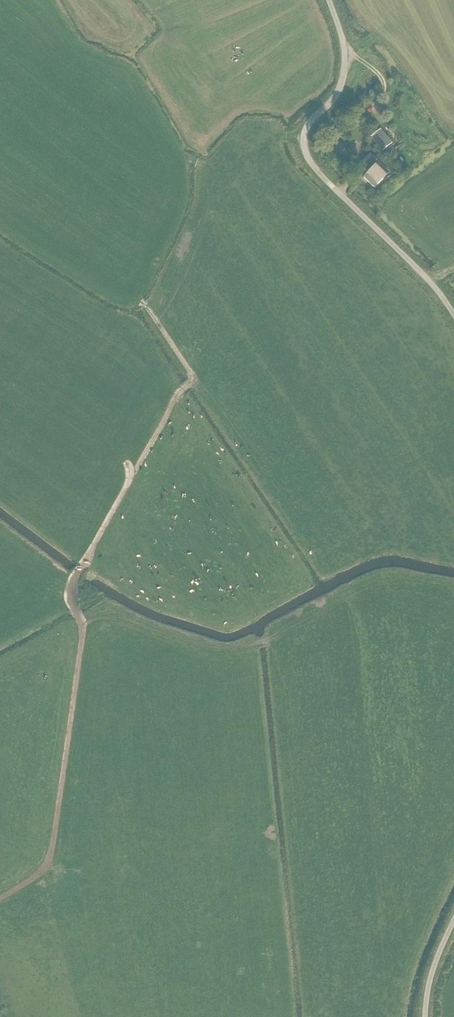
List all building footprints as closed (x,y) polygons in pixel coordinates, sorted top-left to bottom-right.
[(361,121),(355,113),(351,117),(357,124),(361,121)] [(382,151),(392,144),(381,129),(371,137),(382,151)] [(374,188),(383,179),(389,173),(376,161),(377,161),(371,155),(361,166),(368,173),(364,178),(374,188)]
